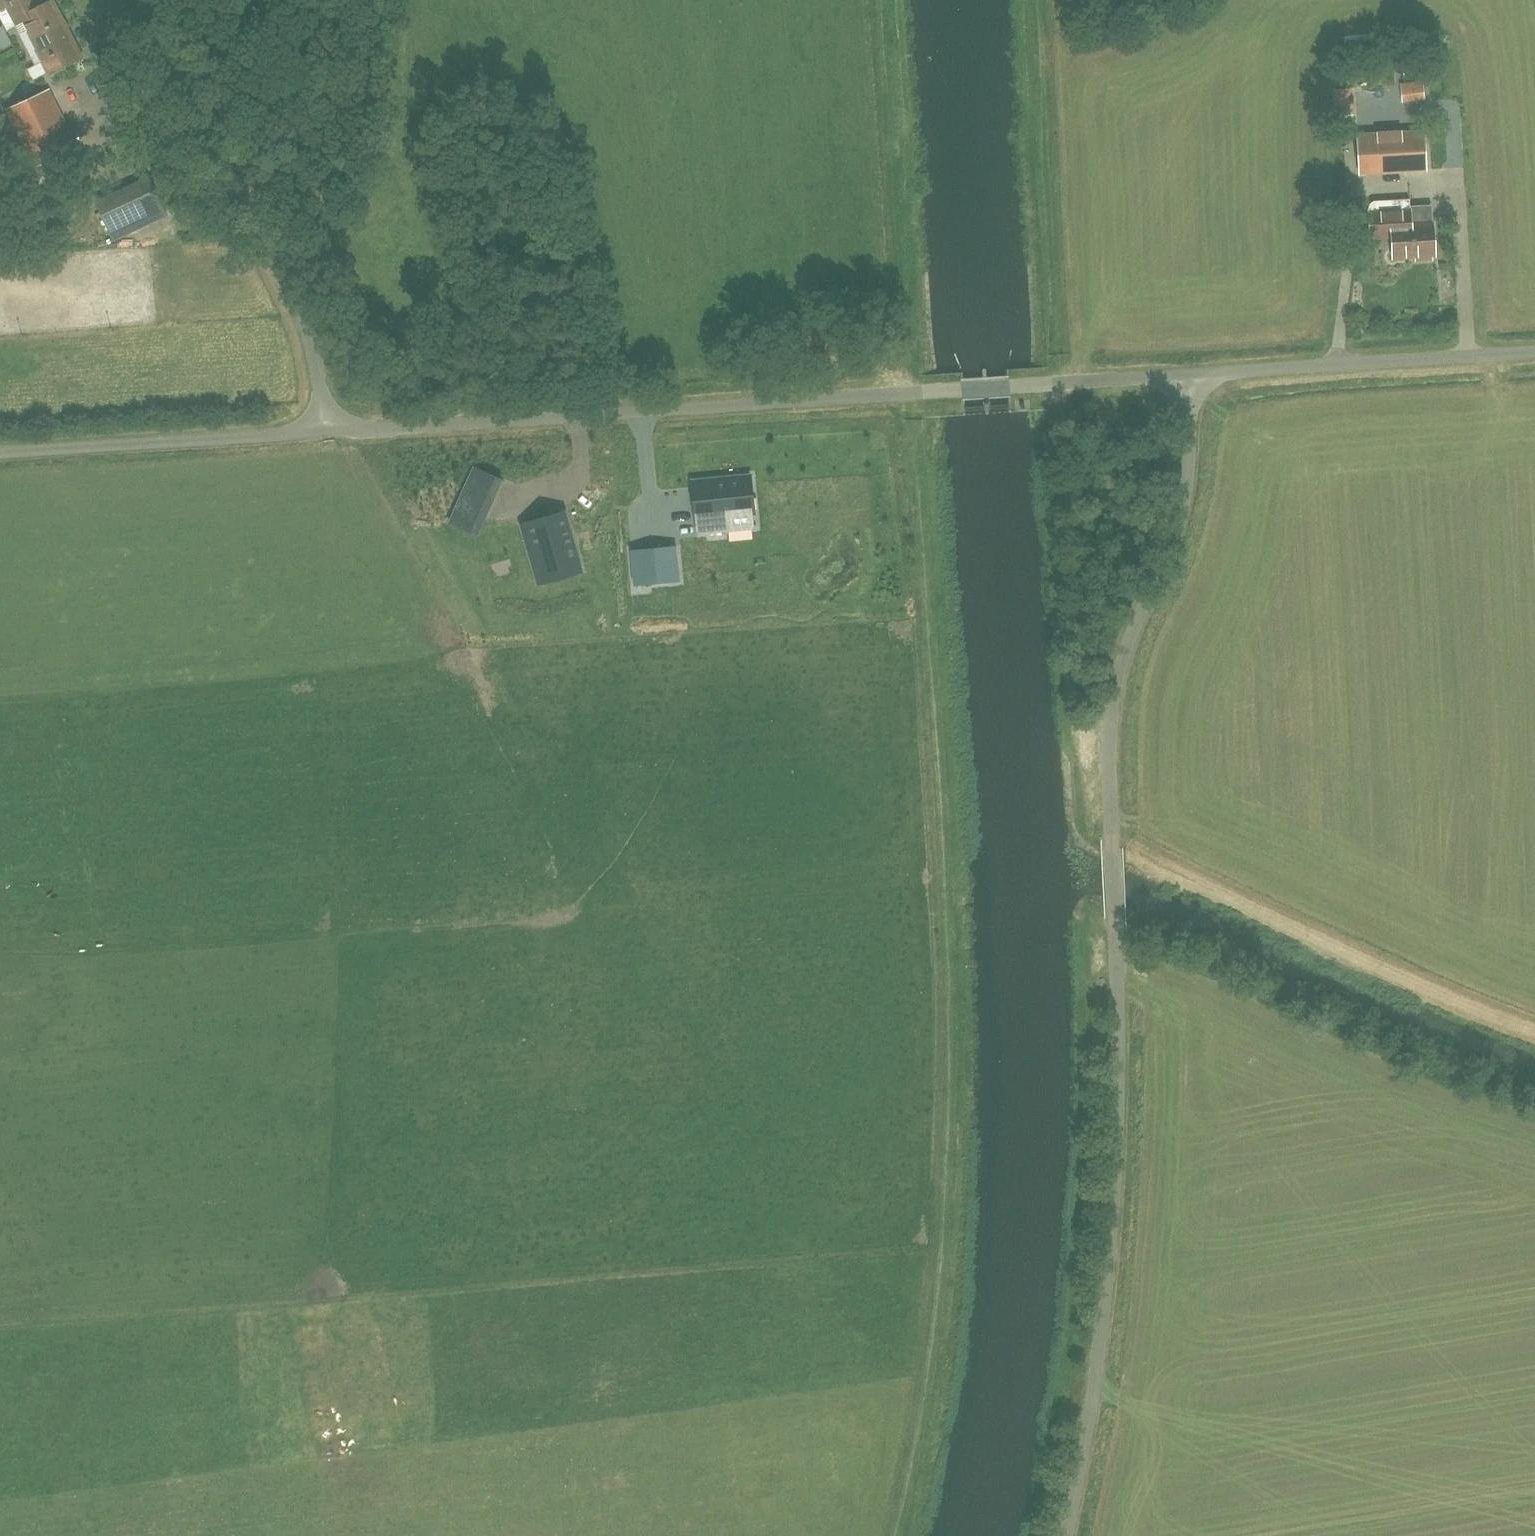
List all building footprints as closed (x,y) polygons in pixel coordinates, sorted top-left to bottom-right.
[(3,21),(12,17),(16,25),(23,21),(28,30),(21,34),(32,55),(39,52),(50,74),(83,57),(68,29),(67,29),(63,21),(64,21),(53,1),(41,7),(37,0),(0,0),(0,14),(3,21)] [(1403,66),(1404,78),(1425,75),(1424,64),(1403,66)] [(1425,99),(1422,81),(1400,84),(1402,101),(1425,99)] [(1355,87),(1335,88),(1337,115),(1356,114),(1355,87)] [(8,110),(36,167),(77,146),(49,89),(8,110)] [(1424,132),(1358,136),(1359,154),(1360,172),(1360,174),(1362,174),(1379,173),(1426,171),(1424,132)] [(163,205),(149,175),(97,201),(110,231),(163,205)] [(1433,259),(1433,255),(1436,255),(1434,225),(1412,226),(1411,210),(1409,210),(1409,200),(1373,202),(1372,203),(1370,204),(1369,205),(1368,207),(1368,208),(1369,212),(1371,212),(1372,238),(1393,237),(1394,258),(1416,256),(1417,261),(1433,259)] [(751,476),(692,482),(697,534),(727,531),(725,517),(754,514),(751,476)] [(450,523),(471,532),(483,504),(463,495),(450,523)] [(541,571),(577,560),(563,513),(523,525),(530,549),(534,548),(541,571)] [(635,586),(679,582),(675,546),(632,550),(635,586)]
